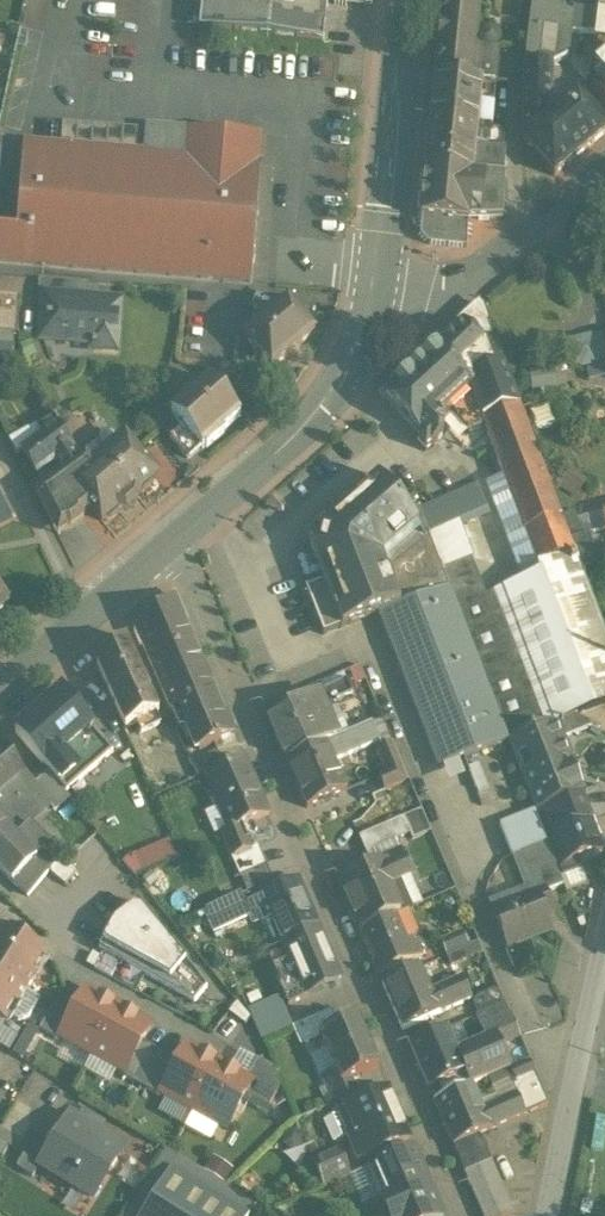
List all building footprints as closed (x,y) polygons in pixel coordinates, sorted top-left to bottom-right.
[(24,254),(77,259),(76,265),(175,276),(202,34),(225,37),(229,0),(51,0),(24,254)] [(440,28),(477,32),(480,0),(443,0),(440,28)] [(550,7),(531,4),(524,65),(523,65),(523,139),(551,114),(552,66),(567,58),(570,33),(595,36),(597,14),(550,7)] [(597,14),(595,36),(594,43),(604,44),(604,15),(597,14)] [(477,32),(440,28),(435,79),(472,81),(472,80),(476,45),(477,32)] [(501,47),(476,45),(472,80),(482,82),(497,83),(501,47)] [(594,67),(603,78),(591,88),(604,104),(604,58),(594,67)] [(472,81),(435,79),(430,123),(477,128),(482,82),(472,81)] [(523,139),(553,176),(604,132),(604,127),(576,93),(551,114),(523,139)] [(477,128),(430,123),(425,168),(473,173),(476,144),(477,128)] [(505,131),(477,128),(476,144),(503,147),(505,131)] [(473,173),(425,168),(420,216),(422,216),(468,221),(468,219),(502,219),(505,176),(473,173)] [(422,216),(420,235),(428,244),(466,248),(468,221),(422,216)] [(88,282),(39,278),(37,295),(47,296),(48,295),(87,298),(88,282)] [(0,294),(0,331),(14,332),(17,295),(0,294)] [(87,298),(48,295),(47,296),(46,315),(43,315),(41,337),(93,342),(92,347),(115,349),(119,301),(87,298)] [(274,300),(256,298),(252,308),(263,321),(244,337),(271,370),(315,332),(287,300),(279,306),(274,300)] [(483,305),(384,396),(410,425),(421,436),(416,441),(425,451),(443,434),(437,428),(451,414),(468,432),(484,426),(481,419),(519,405),(488,323),(490,323),(483,305)] [(569,342),(575,365),(578,364),(581,366),(596,363),(598,359),(604,358),(604,335),(593,338),(590,337),(569,342)] [(551,369),(531,372),(533,389),(553,387),(551,369)] [(208,380),(171,412),(183,426),(201,446),(203,448),(205,446),(206,447),(224,432),(222,431),(240,416),(208,380)] [(519,405),(481,419),(484,426),(503,477),(539,574),(523,580),(486,594),(472,558),(442,571),(508,741),(509,741),(575,715),(585,711),(604,703),(604,633),(589,589),(580,566),(569,537),(560,515),(550,489),(519,405)] [(80,461),(54,417),(18,437),(25,450),(24,451),(37,474),(54,461),(63,473),(80,461)] [(183,426),(170,437),(188,458),(201,446),(183,426)] [(124,440),(93,466),(86,456),(80,461),(63,473),(36,493),(58,535),(92,510),(102,521),(104,519),(108,519),(121,508),(119,506),(133,494),(135,497),(152,482),(152,478),(154,476),(142,462),(143,453),(134,442),(125,441),(124,440)] [(570,470),(566,476),(582,486),(586,481),(570,470)] [(409,512),(378,476),(307,537),(323,581),(305,587),(323,634),(380,612),(440,768),(508,741),(442,571),(418,509),(409,512)] [(582,486),(566,476),(560,486),(576,496),(582,486)] [(523,580),(539,574),(503,477),(486,484),(523,580)] [(477,483),(418,509),(442,571),(472,558),(458,523),(488,510),(477,483)] [(13,520),(0,495),(0,527),(13,520)] [(574,511),(563,515),(571,536),(582,533),(574,511)] [(569,537),(580,566),(597,561),(589,531),(582,533),(571,536),(569,537)] [(215,689),(174,595),(134,630),(140,644),(142,644),(170,709),(215,689)] [(158,712),(125,637),(97,662),(125,727),(137,722),(141,732),(159,723),(155,713),(158,712)] [(347,681),(317,693),(326,713),(338,708),(335,701),(352,693),(347,681)] [(215,689),(170,709),(179,729),(188,725),(199,750),(218,741),(218,740),(233,733),(215,689)] [(62,693),(47,705),(47,706),(31,720),(31,719),(15,733),(44,767),(58,784),(75,769),(62,754),(64,753),(62,751),(90,727),(91,726),(62,693)] [(317,693),(266,715),(286,760),(326,742),(336,738),(326,713),(317,693)] [(575,715),(509,741),(536,810),(537,810),(581,792),(581,791),(582,791),(561,738),(591,726),(590,724),(575,715)] [(336,738),(326,742),(334,760),(379,741),(382,746),(392,742),(382,718),(336,738)] [(75,769),(58,784),(65,793),(113,752),(90,727),(62,751),(64,753),(62,754),(75,769)] [(326,742),(286,760),(307,807),(347,790),(334,760),(326,742)] [(402,766),(392,742),(382,746),(376,749),(386,772),(402,766)] [(0,746),(0,793),(24,772),(1,745),(0,746)] [(217,750),(191,762),(197,776),(223,765),(217,750)] [(245,760),(205,777),(227,829),(228,831),(242,825),(269,814),(245,760)] [(408,780),(402,766),(386,772),(379,776),(385,790),(408,780)] [(24,772),(0,793),(0,796),(20,816),(29,809),(31,811),(45,799),(54,810),(69,797),(65,793),(58,784),(44,767),(40,771),(40,775),(33,781),(24,772)] [(581,792),(537,810),(547,837),(592,819),(581,792)] [(0,796),(0,870),(13,883),(28,896),(60,859),(48,848),(49,846),(20,816),(0,796)] [(535,811),(501,824),(513,854),(519,852),(535,895),(546,890),(546,891),(563,884),(535,811)] [(412,813),(359,836),(366,853),(419,830),(412,813)] [(592,819),(547,837),(562,876),(583,868),(579,858),(603,848),(592,819)] [(242,825),(228,831),(227,829),(220,832),(231,857),(252,848),(242,825)] [(142,871),(176,854),(167,836),(133,853),(142,871)] [(401,852),(337,880),(359,931),(395,915),(407,910),(422,903),(401,852)] [(266,863),(239,875),(247,891),(273,880),(266,863)] [(297,880),(263,895),(265,899),(252,904),(260,923),(272,917),(283,941),(317,927),(297,880)] [(535,895),(495,910),(494,909),(492,910),(507,947),(525,940),(549,930),(550,931),(551,930),(545,913),(552,910),(552,911),(554,911),(546,891),(546,890),(535,895)] [(241,894),(204,911),(211,927),(248,911),(241,894)] [(185,961),(137,902),(113,922),(102,941),(170,979),(185,961)] [(407,910),(395,915),(406,941),(415,938),(417,932),(407,910)] [(395,915),(359,931),(379,975),(423,956),(415,938),(406,941),(395,915)] [(317,927),(283,941),(294,966),(275,974),(288,1005),(308,997),(305,989),(337,975),(317,927)] [(0,928),(0,1019),(6,1023),(47,958),(37,952),(38,950),(11,932),(9,934),(0,928)] [(462,931),(440,941),(446,955),(469,945),(462,931)] [(525,940),(507,947),(513,963),(531,956),(525,940)] [(446,955),(451,966),(482,953),(477,942),(469,945),(446,955)] [(420,967),(383,983),(403,1029),(472,999),(462,977),(431,991),(420,967)] [(497,988),(478,996),(473,1002),(478,1014),(504,1003),(497,988)] [(108,1002),(86,990),(77,1004),(60,1035),(65,1038),(93,1053),(119,1006),(109,1001),(108,1002)] [(248,1007),(261,1038),(292,1026),(279,994),(248,1007)] [(77,1004),(60,995),(39,1029),(63,1042),(65,1038),(60,1035),(77,1004)] [(228,1012),(245,1025),(250,1018),(237,1002),(228,1012)] [(447,1028),(409,1044),(428,1089),(438,1085),(465,1073),(470,1085),(472,1085),(510,1068),(517,1065),(511,1052),(504,1054),(500,1043),(518,1035),(504,1003),(478,1014),(476,1015),(486,1039),(457,1052),(447,1028)] [(119,1006),(93,1053),(120,1069),(125,1072),(142,1041),(150,1026),(128,1013),(128,1011),(119,1006)] [(332,1009),(292,1027),(300,1045),(319,1037),(319,1035),(339,1026),(332,1009)] [(339,1026),(319,1035),(319,1037),(335,1072),(340,1085),(352,1080),(379,1068),(357,1018),(339,1026)] [(37,1033),(26,1026),(13,1049),(24,1055),(37,1033)] [(160,1051),(142,1041),(125,1072),(120,1069),(118,1073),(141,1086),(160,1051)] [(179,1061),(162,1092),(167,1095),(194,1110),(220,1062),(211,1057),(210,1059),(187,1046),(179,1061)] [(179,1061),(160,1051),(141,1086),(165,1099),(167,1095),(162,1092),(179,1061)] [(272,1066),(257,1058),(246,1079),(252,1082),(245,1094),(269,1106),(280,1086),(272,1066)] [(443,1097),(433,1101),(452,1145),(453,1145),(479,1135),(479,1134),(548,1104),(529,1060),(517,1065),(510,1068),(516,1083),(512,1084),(516,1094),(482,1109),(472,1085),(443,1097)] [(220,1062),(194,1110),(226,1128),(245,1094),(252,1082),(246,1079),(229,1069),(230,1068),(220,1062)] [(352,1080),(340,1085),(335,1072),(325,1076),(337,1101),(347,1096),(357,1092),(352,1080)] [(470,1085),(465,1073),(438,1085),(443,1097),(470,1085)] [(344,1108),(341,1109),(342,1113),(352,1134),(347,1136),(357,1158),(358,1159),(360,1159),(409,1137),(388,1088),(351,1104),(344,1108)] [(347,1096),(340,1099),(344,1108),(351,1104),(347,1096)] [(342,1113),(325,1120),(335,1142),(347,1136),(352,1134),(342,1113)] [(99,1125),(83,1114),(77,1124),(67,1118),(66,1119),(67,1120),(43,1159),(42,1159),(41,1161),(49,1165),(46,1170),(48,1171),(48,1170),(69,1183),(70,1184),(72,1181),(91,1192),(89,1195),(90,1196),(105,1171),(108,1173),(121,1151),(92,1133),(97,1126),(98,1126),(99,1125)] [(453,1145),(483,1215),(511,1215),(514,1215),(479,1135),(453,1145)] [(413,1147),(376,1163),(395,1208),(396,1210),(405,1207),(433,1194),(413,1147)] [(167,1148),(124,1215),(249,1215),(256,1204),(167,1148)] [(341,1151),(313,1163),(322,1184),(349,1172),(341,1151)] [(396,1210),(395,1208),(387,1211),(390,1215),(409,1215),(405,1207),(396,1210)]
